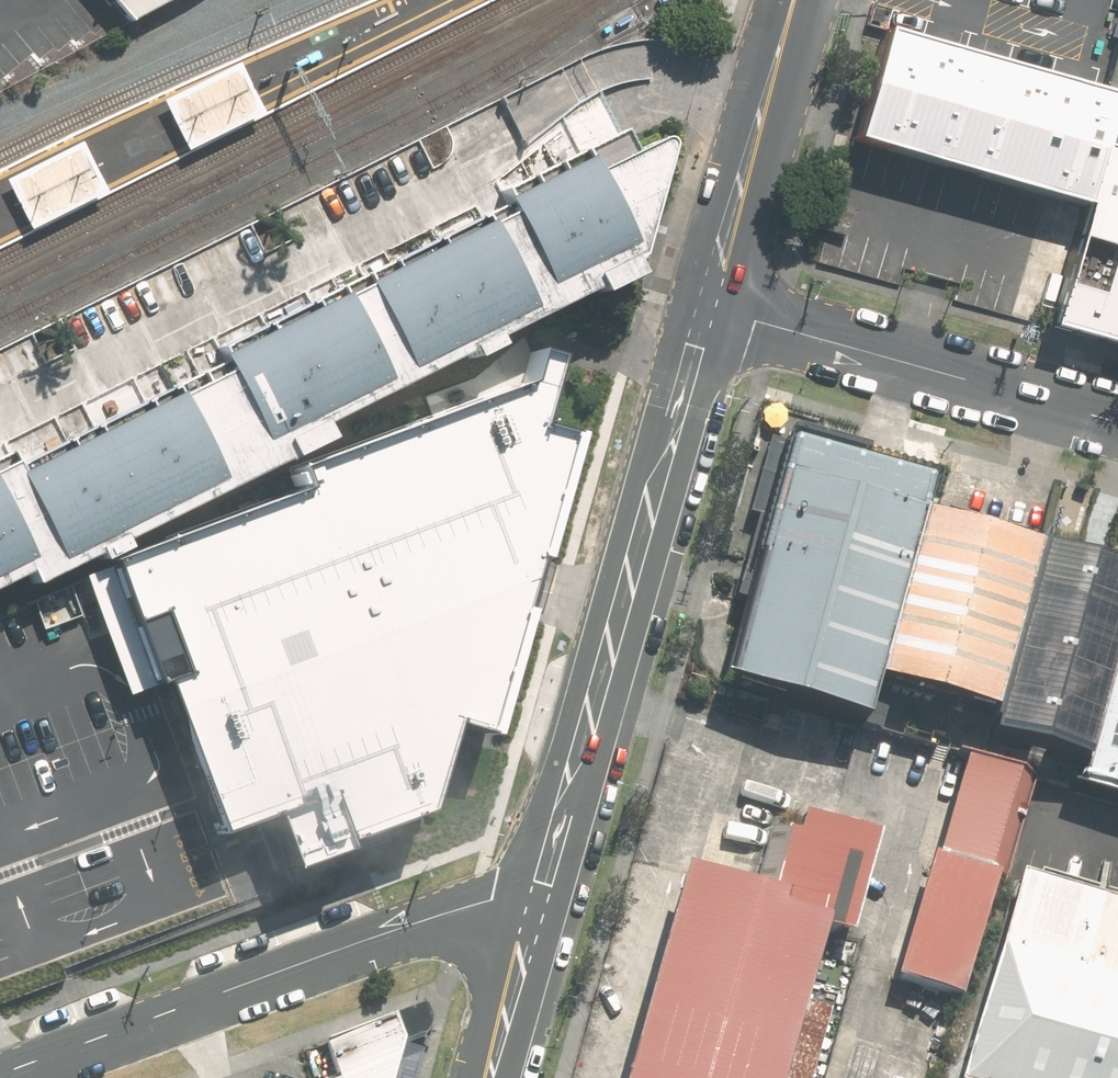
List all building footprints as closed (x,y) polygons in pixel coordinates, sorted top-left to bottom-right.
[(128,15),(155,0),(115,0),(128,15)] [(1106,94),(883,33),(851,139),(1076,203),(1092,146),(1106,94)] [(1117,153),(1117,49),(1106,94),(1092,146),(1117,153)] [(233,66),(156,104),(179,152),(256,115),(233,66)] [(0,460),(0,593),(633,268),(675,118),(0,460)] [(0,182),(0,189),(23,234),(101,195),(76,145),(0,182)] [(1076,203),(1043,318),(1117,340),(1117,153),(1092,146),(1076,203)] [(301,486),(112,558),(216,828),(269,808),(287,853),(425,800),(449,717),(483,727),(570,430),(535,419),(555,351),(530,351),(520,381),(294,468),(301,486)] [(925,488),(787,449),(717,687),(856,727),(869,683),(918,515),(925,488)] [(1040,549),(918,515),(869,683),(994,720),(1040,549)] [(994,720),(986,743),(1035,757),(1083,771),(1117,651),(1117,571),(1089,563),(1046,551),(1040,549),(994,720)] [(1083,771),(1077,795),(1117,806),(1117,651),(1083,771)] [(980,766),(964,761),(935,862),(929,859),(894,978),(960,997),(997,875),(1003,877),(1032,781),(980,766)] [(678,872),(619,1077),(807,1077),(825,1017),(798,1010),(819,931),(845,938),(875,839),(801,816),(794,839),(785,835),(767,897),(678,872)] [(1015,879),(958,1077),(1117,1077),(1117,909),(1015,879)] [(291,1060),(298,1077),(411,1077),(414,1077),(392,1022),(291,1060)]
